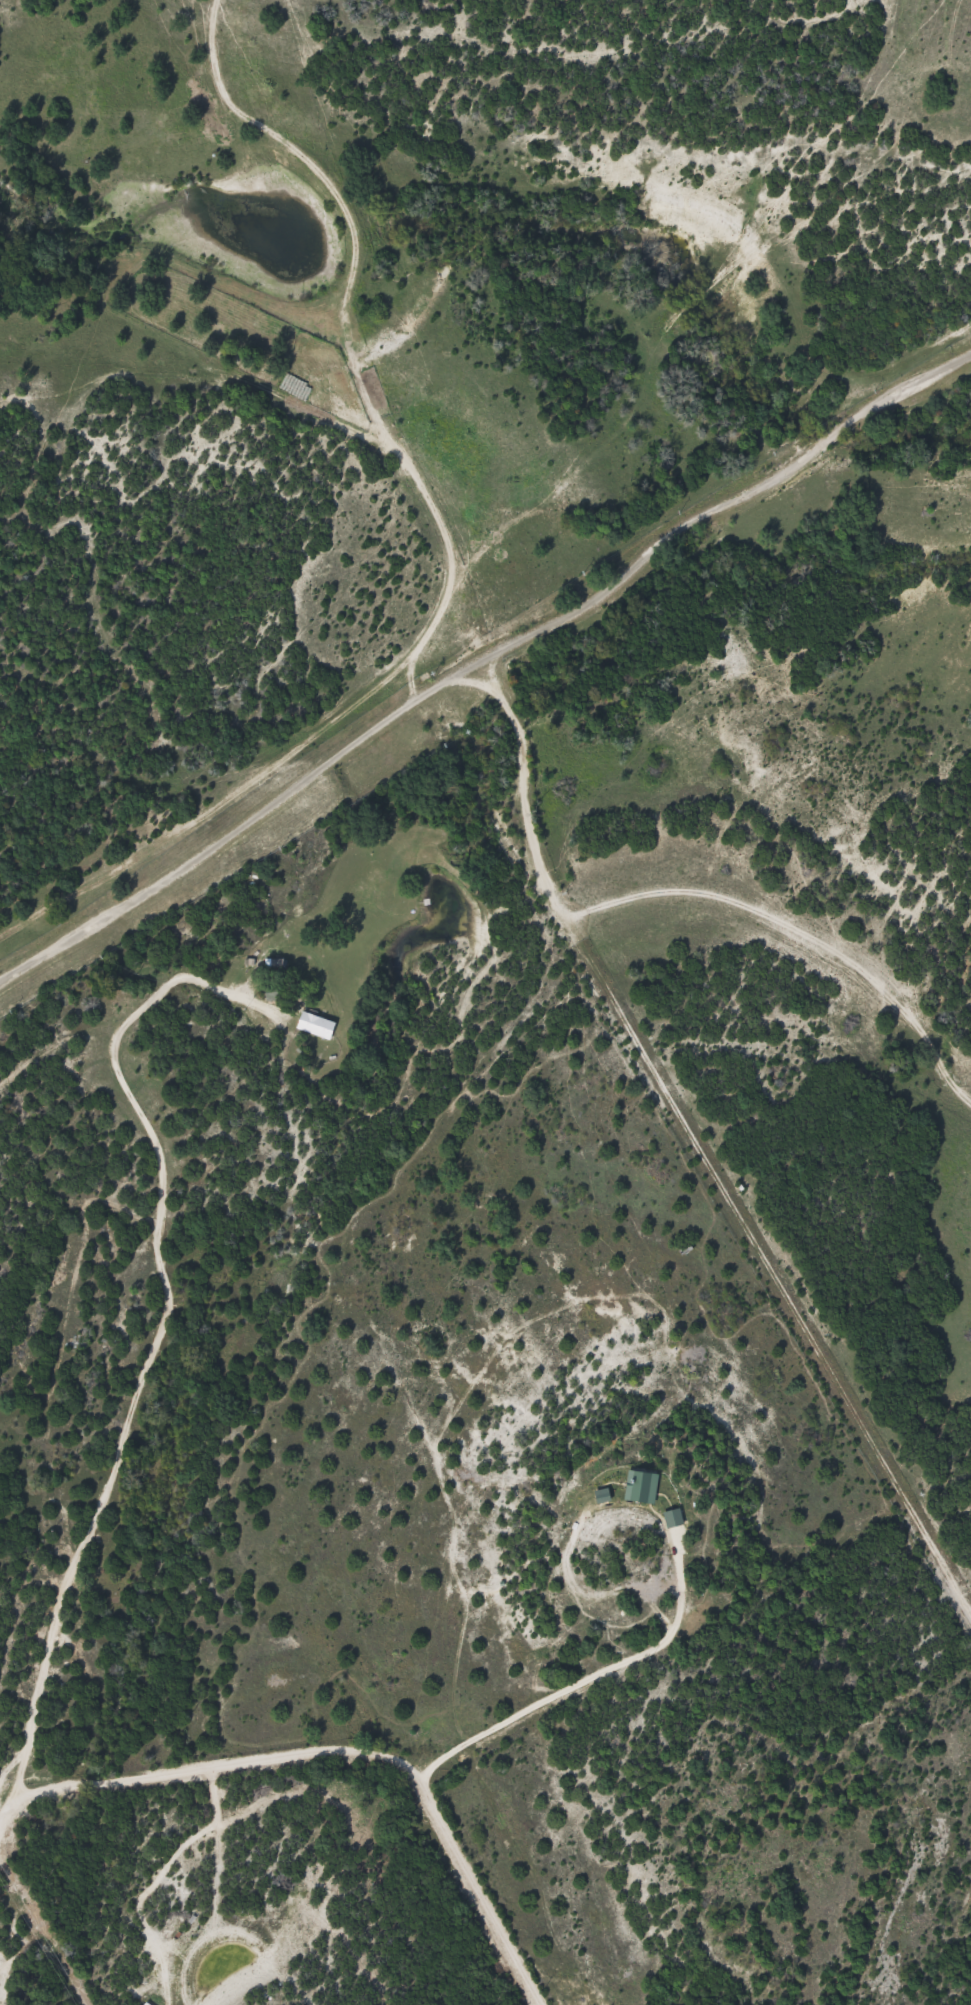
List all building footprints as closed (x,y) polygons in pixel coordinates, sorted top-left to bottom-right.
[(332,1037),(339,1021),(306,1008),(299,1024),(332,1037)]
